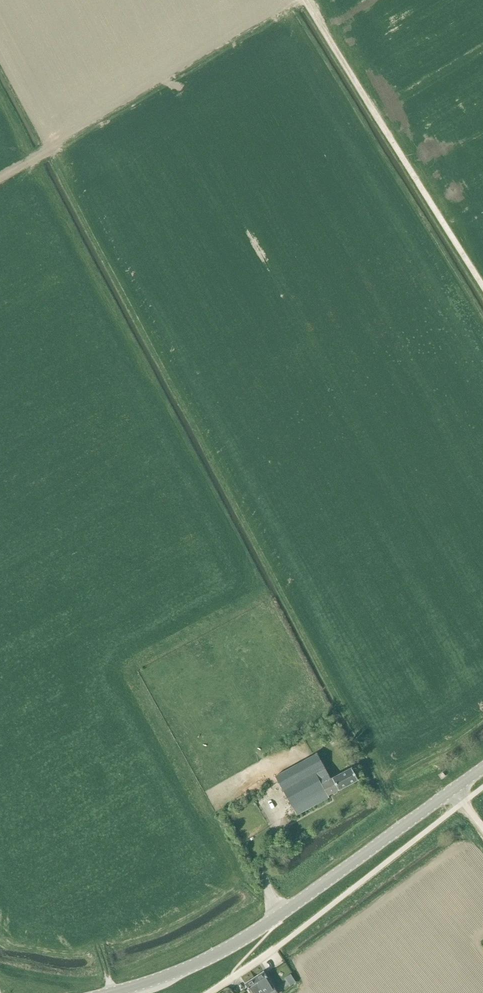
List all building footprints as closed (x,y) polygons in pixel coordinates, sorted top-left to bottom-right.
[(359,779),(353,768),(331,779),(317,754),(276,776),(297,815),(330,797),(329,796),(333,793),(335,794),(338,793),(338,790),(339,790),(359,779)] [(255,978),(265,992),(278,992),(273,986),(269,980),(264,972),(255,978)] [(255,978),(245,984),(250,992),(251,991),(252,992),(265,992),(255,978)]
